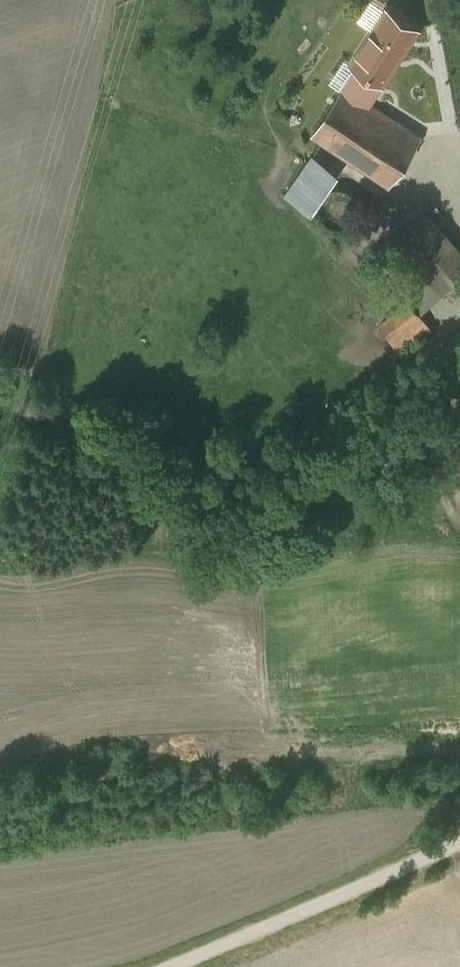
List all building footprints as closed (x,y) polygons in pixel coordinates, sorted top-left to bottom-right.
[(407,44),(377,25),(352,63),(358,67),(345,87),(361,97),(374,77),(382,82),(407,44)] [(345,87),(344,86),(313,133),(390,185),(422,137),(361,97),(345,87)] [(318,203),(318,211),(321,218),(326,223),(332,227),(340,228),(347,226),(353,221),(357,215),(358,208),(357,200),(353,194),(348,189),(340,187),(333,188),(326,191),(321,196),(318,203)] [(420,204),(389,231),(416,262),(397,279),(423,309),(442,292),(442,293),(459,278),(459,250),(420,204)] [(402,308),(381,324),(401,351),(430,328),(410,301),(402,308)]
